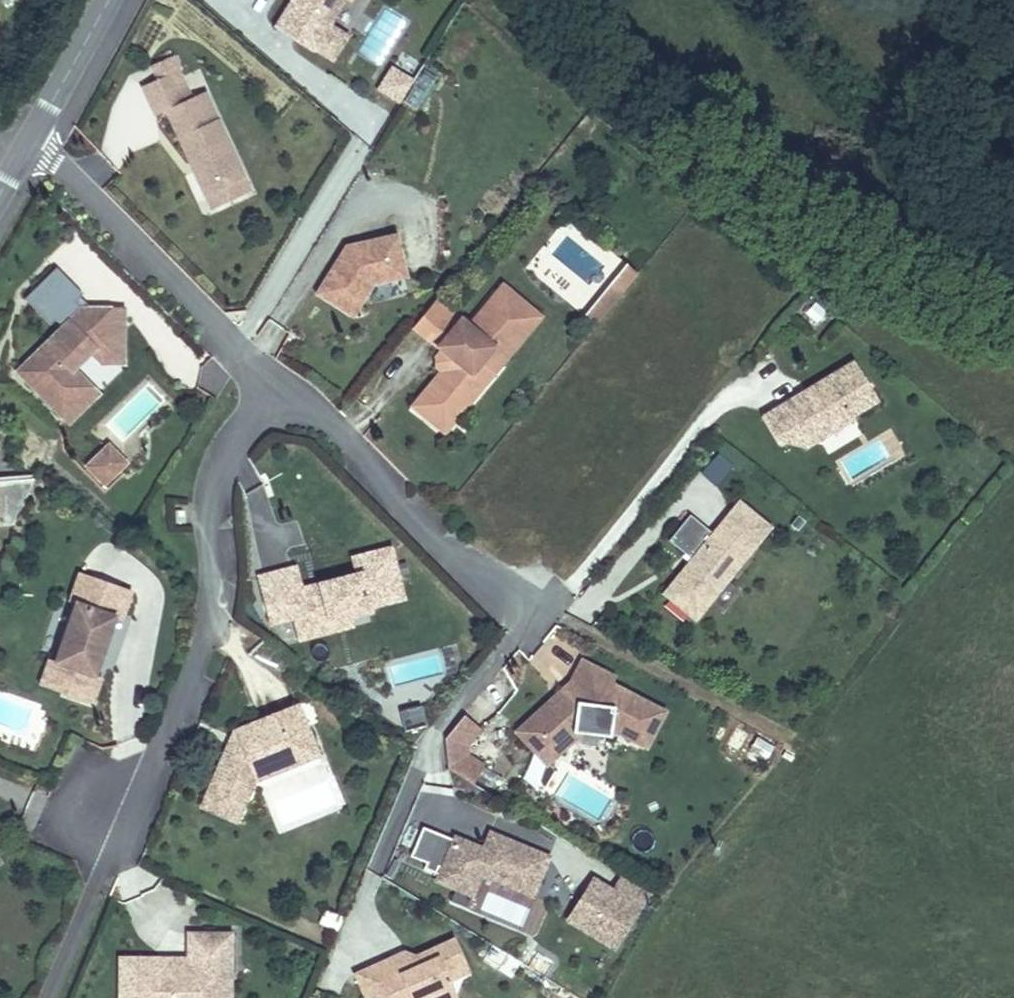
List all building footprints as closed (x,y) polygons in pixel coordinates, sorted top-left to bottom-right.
[(280,17),(290,24),(293,19),(301,25),(290,42),(309,54),(310,52),(328,64),(344,40),(326,28),(344,2),(341,1),(342,0),(291,0),(280,17)] [(280,17),(271,30),(290,42),(301,25),(293,19),(290,24),(280,17)] [(164,82),(148,89),(161,119),(172,114),(211,199),(250,182),(209,95),(196,101),(177,59),(157,68),(164,82)] [(392,93),(398,82),(390,77),(384,88),(392,93)] [(398,111),(411,90),(398,82),(392,93),(384,88),(377,98),(398,111)] [(250,182),(211,199),(217,213),(256,195),(250,182)] [(399,241),(349,253),(320,300),(356,322),(375,290),(409,282),(399,241)] [(618,308),(641,280),(628,269),(605,298),(618,308)] [(78,375),(95,357),(98,354),(114,354),(113,315),(96,315),(86,316),(78,308),(83,302),(86,299),(59,274),(28,305),(55,331),(60,326),(68,333),(24,378),(68,421),(96,393),(78,375)] [(485,393),(543,323),(504,291),(495,302),(521,324),(507,340),(515,347),(504,360),(496,354),(473,383),(485,393)] [(599,331),(618,308),(605,298),(587,321),(599,331)] [(86,316),(96,315),(83,302),(78,308),(86,316)] [(473,383),(496,354),(504,360),(515,347),(507,340),(521,324),(495,302),(471,331),(439,305),(416,334),(444,357),(448,361),(446,363),(447,372),(443,377),(414,412),(447,440),(485,393),(473,383)] [(98,354),(95,357),(106,368),(128,367),(127,315),(113,315),(114,354),(98,354)] [(447,372),(446,363),(448,361),(444,357),(439,364),(440,374),(443,377),(447,372)] [(852,426),(877,411),(854,371),(806,400),(810,407),(799,414),(795,411),(790,409),(762,426),(779,455),(785,451),(810,436),(818,450),(853,429),(852,426)] [(810,407),(806,400),(790,409),(795,411),(799,414),(810,407)] [(818,450),(810,436),(785,451),(804,458),(818,450)] [(115,464),(121,458),(116,452),(109,458),(115,464)] [(131,468),(121,458),(115,464),(109,458),(97,471),(112,487),(131,468)] [(183,509),(175,509),(175,523),(184,523),(183,509)] [(710,599),(742,559),(748,563),(770,537),(739,512),(714,543),(690,524),(669,549),(693,569),(665,603),(696,628),(716,603),(710,599)] [(300,575),(264,584),(276,631),(299,625),(311,622),(314,635),(335,629),(334,624),(352,620),(353,624),(375,619),(372,607),(406,599),(395,556),(357,565),(361,582),(324,592),(326,598),(307,603),(305,596),(300,575)] [(716,603),(748,563),(742,559),(710,599),(716,603)] [(100,679),(121,621),(127,623),(138,595),(86,575),(76,603),(82,605),(59,665),(75,671),(66,696),(97,707),(106,681),(100,679)] [(324,592),(305,596),(307,603),(326,598),(324,592)] [(406,599),(372,607),(375,619),(409,610),(406,599)] [(311,622),(299,625),(305,647),(356,634),(353,624),(352,620),(334,624),(335,629),(314,635),(311,622)] [(66,696),(75,671),(59,665),(54,663),(45,688),(66,696)] [(556,708),(522,739),(539,757),(548,748),(558,759),(578,739),(584,740),(614,744),(615,735),(650,753),(668,719),(614,691),(617,685),(587,669),(576,690),(567,706),(560,713),(556,708)] [(576,690),(556,708),(560,713),(567,706),(576,690)] [(445,719),(440,700),(416,706),(420,725),(445,719)] [(309,724),(302,707),(279,717),(285,733),(309,724)] [(205,808),(241,824),(258,784),(272,779),(268,768),(294,757),(298,768),(323,758),(309,724),(285,733),(279,717),(238,733),(244,749),(241,758),(229,753),(205,808)] [(455,773),(477,788),(488,770),(472,758),(471,747),(485,730),(470,717),(451,740),(455,773)] [(244,749),(238,733),(229,753),(241,758),(244,749)] [(755,734),(748,748),(766,757),(773,743),(755,734)] [(548,748),(539,757),(551,771),(584,740),(578,739),(558,759),(548,748)] [(268,768),(272,779),(298,768),(294,757),(268,768)] [(434,866),(446,837),(430,831),(418,860),(434,866)] [(508,846),(510,840),(497,835),(495,840),(508,846)] [(540,899),(557,859),(510,840),(508,846),(495,840),(490,851),(462,840),(461,843),(446,837),(434,866),(432,872),(446,878),(444,884),(465,893),(474,871),(489,878),(540,899)] [(480,899),(489,878),(474,871),(465,893),(480,899)] [(615,899),(643,918),(652,904),(624,885),(615,899)] [(615,959),(643,918),(615,899),(596,886),(568,928),(615,959)] [(323,907),(318,922),(337,929),(343,913),(323,907)] [(124,960),(123,997),(219,997),(220,981),(235,981),(236,938),(193,937),(192,962),(192,967),(165,966),(165,961),(124,960)] [(516,961),(545,978),(556,958),(527,941),(516,961)] [(456,981),(476,973),(462,942),(423,959),(406,967),(393,962),(363,976),(372,997),(386,997),(391,996),(392,997),(449,997),(446,991),(458,986),(456,981)] [(406,967),(423,959),(411,955),(393,962),(406,967)] [(235,981),(220,981),(219,997),(234,997),(235,981)] [(458,986),(446,991),(449,997),(463,997),(464,997),(458,986)]
